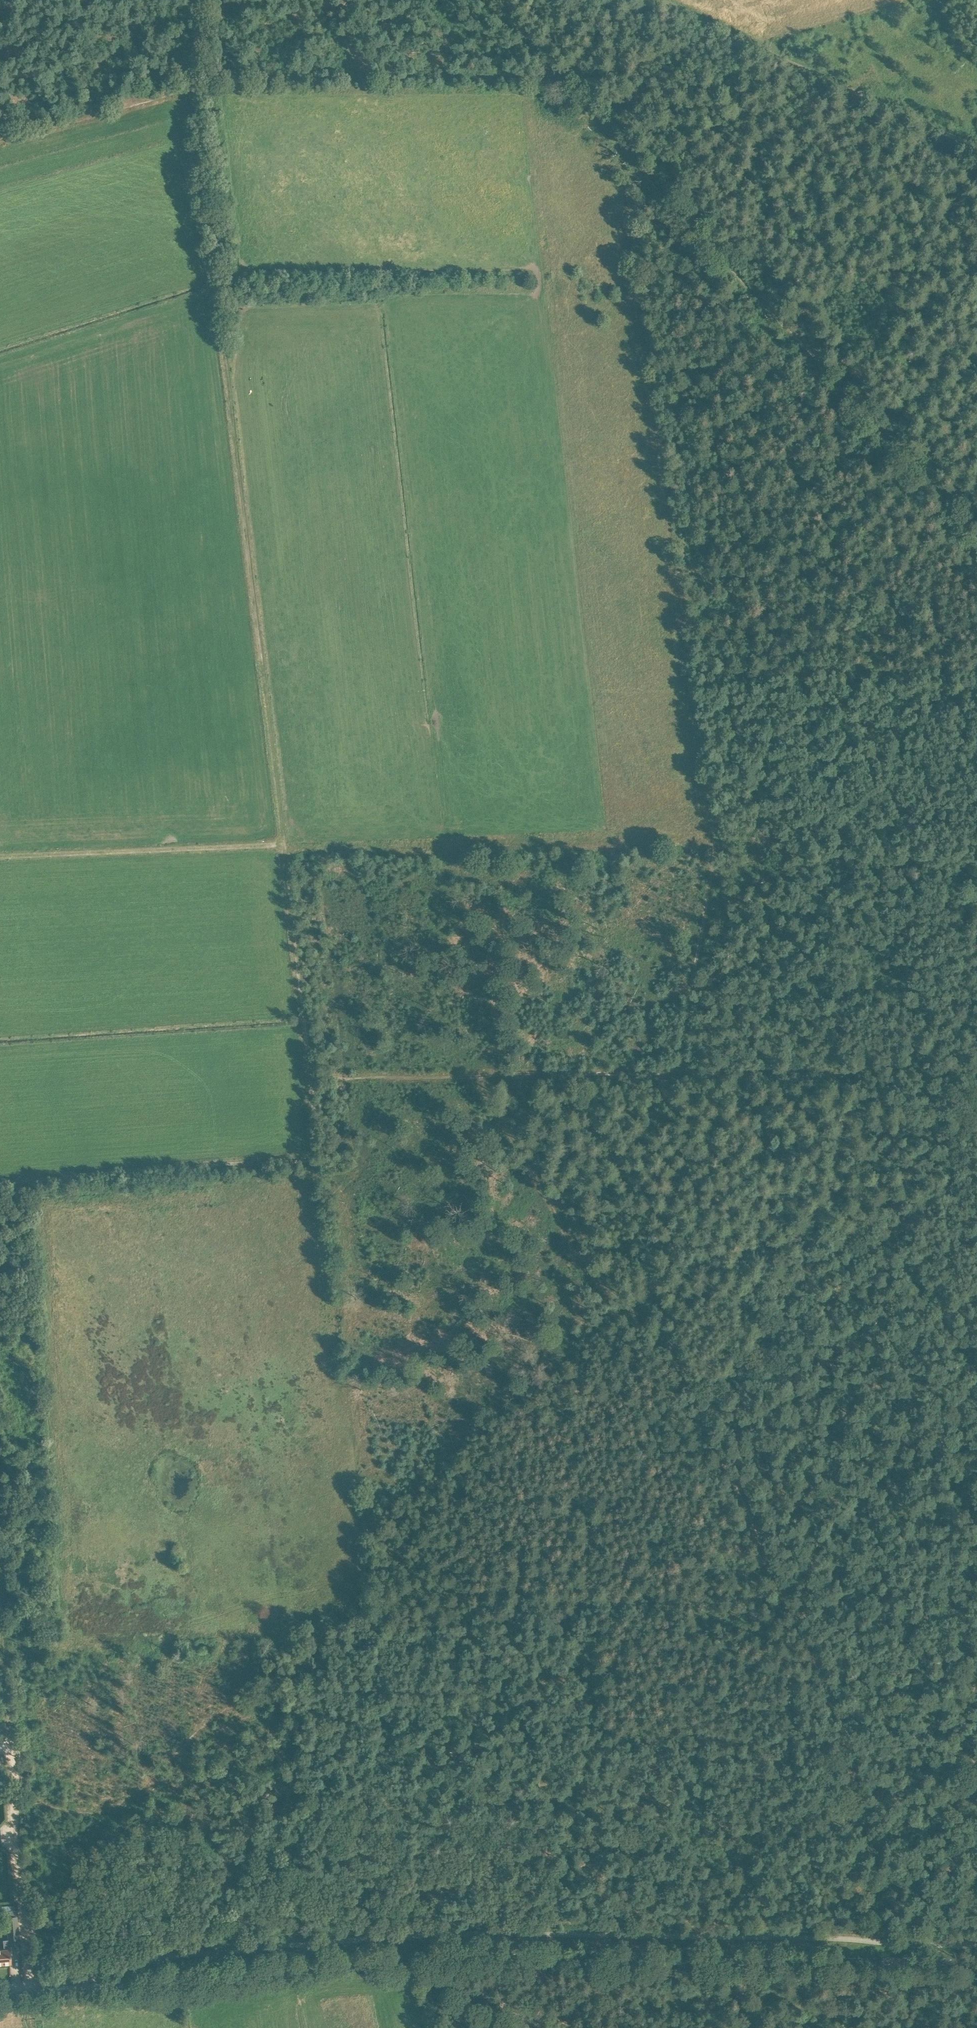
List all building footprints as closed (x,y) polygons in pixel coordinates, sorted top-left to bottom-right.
[(16,1917),(7,1918),(9,1946),(19,1945),(16,1917)] [(0,1950),(0,1965),(11,1964),(10,1950),(0,1950)]
